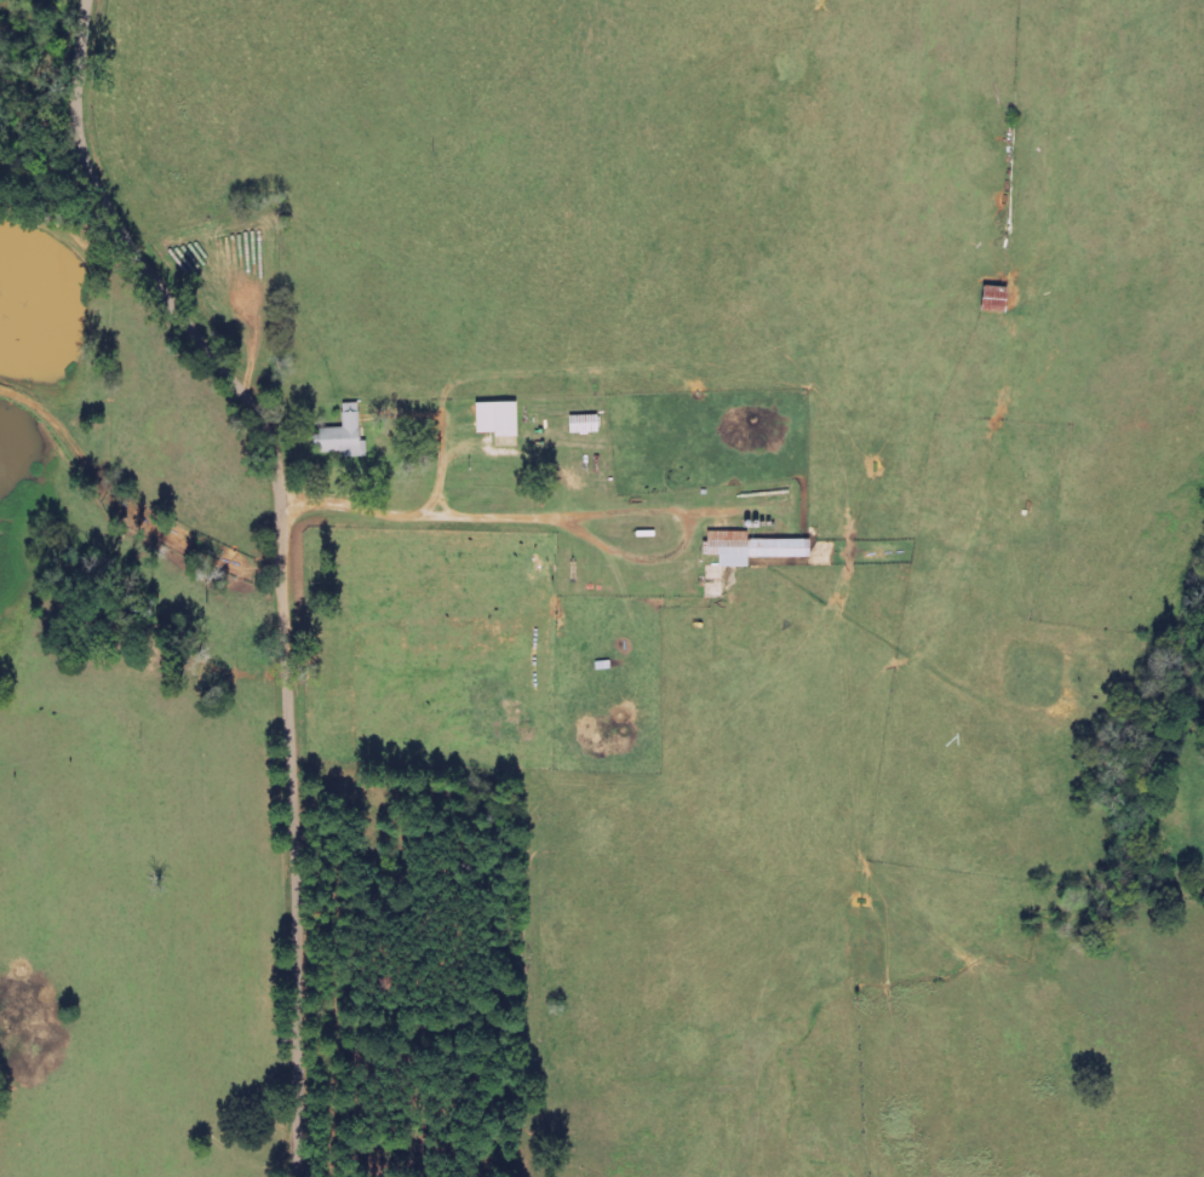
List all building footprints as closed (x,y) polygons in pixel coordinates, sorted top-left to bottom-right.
[(345,429),(318,430),(320,457),(363,455),(360,404),(344,405),(345,429)] [(521,404),(480,405),(480,435),(498,434),(499,438),(522,438),(521,404)] [(751,558),(814,559),(814,541),(749,540),(749,533),(711,533),(711,550),(721,550),(721,568),(751,568),(751,558)]
